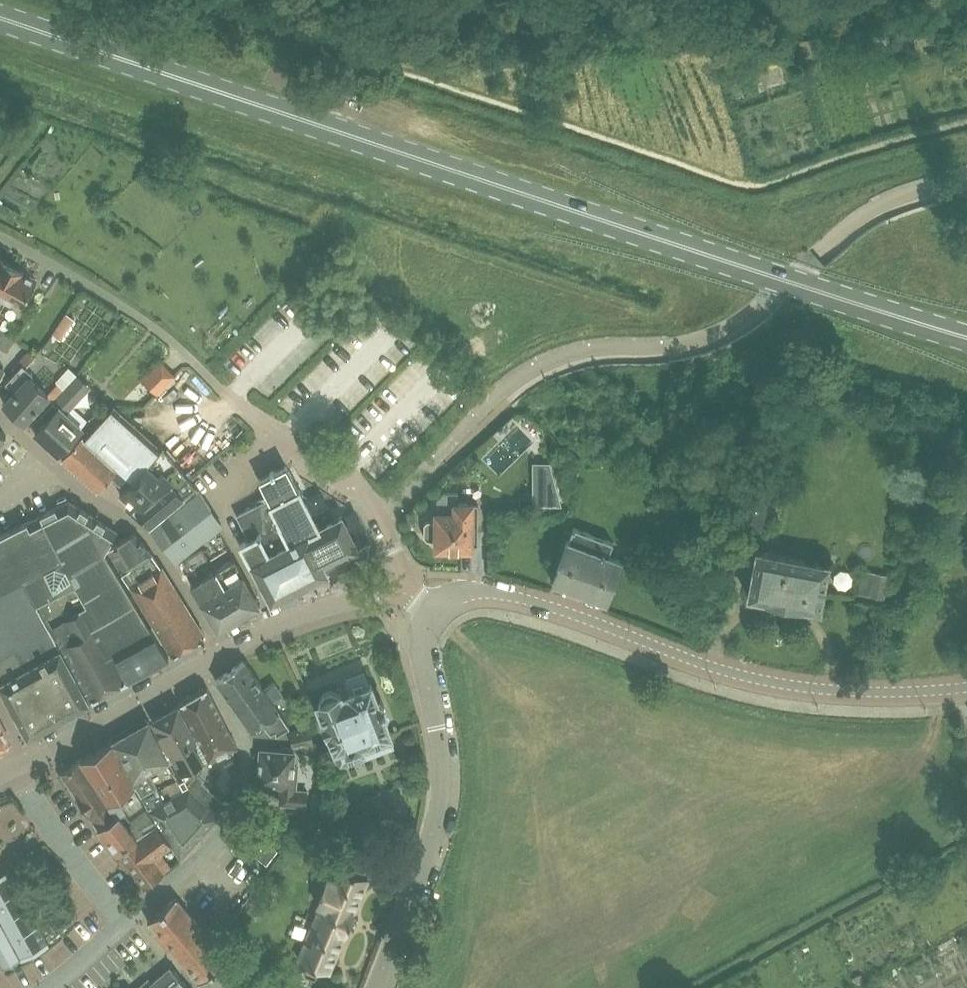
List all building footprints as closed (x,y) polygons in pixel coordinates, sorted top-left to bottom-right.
[(817,54),(817,41),(801,42),(801,55),(817,54)] [(12,266),(0,260),(0,289),(12,266)] [(12,266),(0,289),(0,323),(5,314),(0,312),(7,300),(21,307),(36,279),(12,266)] [(76,318),(66,312),(52,333),(62,340),(76,318)] [(15,391),(4,404),(24,422),(48,395),(29,378),(33,373),(22,364),(5,382),(15,391)] [(47,420),(35,432),(57,453),(81,427),(66,413),(62,409),(75,396),(66,388),(53,401),(41,414),(47,420)] [(62,457),(97,489),(117,467),(125,474),(132,481),(163,448),(113,404),(84,437),(82,435),(62,457)] [(252,442),(237,448),(242,460),(257,453),(252,442)] [(125,474),(118,481),(125,488),(120,493),(131,503),(128,506),(142,519),(145,522),(149,526),(195,490),(178,466),(163,448),(132,481),(125,474)] [(241,544),(272,602),(299,587),(329,572),(325,564),(358,547),(342,515),(319,527),(300,489),(299,490),(286,466),(259,479),(270,499),(239,515),(251,539),(241,544)] [(552,470),(550,471),(541,474),(548,497),(560,492),(552,470)] [(762,530),(771,488),(746,483),(735,525),(762,530)] [(436,539),(436,546),(438,546),(442,551),(451,551),(455,546),(471,546),(471,544),(478,544),(478,502),(458,502),(458,491),(444,491),(437,498),(436,511),(436,520),(427,520),(423,523),(424,535),(427,539),(436,539)] [(176,562),(222,526),(197,494),(152,530),(176,562)] [(27,734),(169,654),(103,548),(116,530),(71,503),(34,522),(31,516),(0,534),(0,684),(27,734)] [(568,538),(552,580),(606,600),(622,559),(609,554),(614,542),(575,526),(570,539),(568,538)] [(133,529),(106,548),(120,571),(121,571),(135,563),(133,559),(148,549),(150,548),(133,529)] [(135,563),(121,571),(128,584),(157,566),(148,554),(151,551),(148,549),(133,559),(135,563)] [(199,551),(183,560),(196,582),(191,584),(217,626),(218,629),(239,616),(262,602),(235,557),(214,569),(202,549),(199,551)] [(747,595),(819,609),(828,563),(756,549),(747,595)] [(204,633),(160,563),(157,566),(128,584),(169,654),(204,633)] [(263,689),(243,660),(216,679),(250,730),(261,723),(269,734),(274,731),(276,734),(289,725),(272,702),(282,695),(273,682),(263,689)] [(340,692),(318,701),(335,744),(333,745),(339,762),(362,753),(363,755),(392,744),(387,732),(389,731),(370,682),(368,683),(363,671),(345,678),(350,690),(348,691),(349,693),(341,696),(340,692)] [(180,702),(209,760),(237,746),(207,687),(180,702)] [(178,704),(152,718),(179,768),(200,756),(193,741),(197,739),(178,704)] [(148,720),(111,741),(129,776),(169,757),(148,720)] [(309,727),(290,731),(293,747),(313,742),(309,727)] [(109,742),(82,758),(111,802),(134,784),(129,776),(109,742)] [(293,765),(294,751),(260,748),(257,783),(281,785),(280,802),(306,805),(307,790),(295,789),(297,766),(293,765)] [(129,776),(134,784),(142,793),(180,775),(169,757),(129,776)] [(91,815),(91,814),(99,826),(118,812),(111,802),(82,758),(61,772),(78,795),(77,795),(91,815)] [(196,772),(187,783),(216,811),(223,802),(202,782),(204,779),(196,772)] [(154,818),(158,823),(173,845),(182,858),(220,816),(188,785),(173,799),(168,793),(162,799),(167,805),(154,818)] [(322,792),(312,793),(311,806),(324,806),(322,792)] [(99,826),(118,850),(137,835),(118,812),(99,826)] [(329,822),(324,832),(344,840),(348,830),(329,822)] [(119,851),(146,887),(165,873),(155,859),(173,845),(158,823),(137,835),(118,850),(119,851)] [(277,849),(266,841),(255,855),(266,864),(277,849)] [(306,962),(305,973),(314,977),(320,968),(329,971),(367,878),(361,876),(366,866),(368,867),(373,855),(352,846),(347,858),(351,860),(347,870),(336,865),(331,879),(327,878),(316,905),(319,907),(298,959),(306,962)] [(2,967),(40,946),(1,874),(0,874),(0,963),(2,967)] [(228,957),(191,913),(176,896),(147,920),(198,982),(228,957)] [(170,966),(145,987),(188,987),(170,966)]
